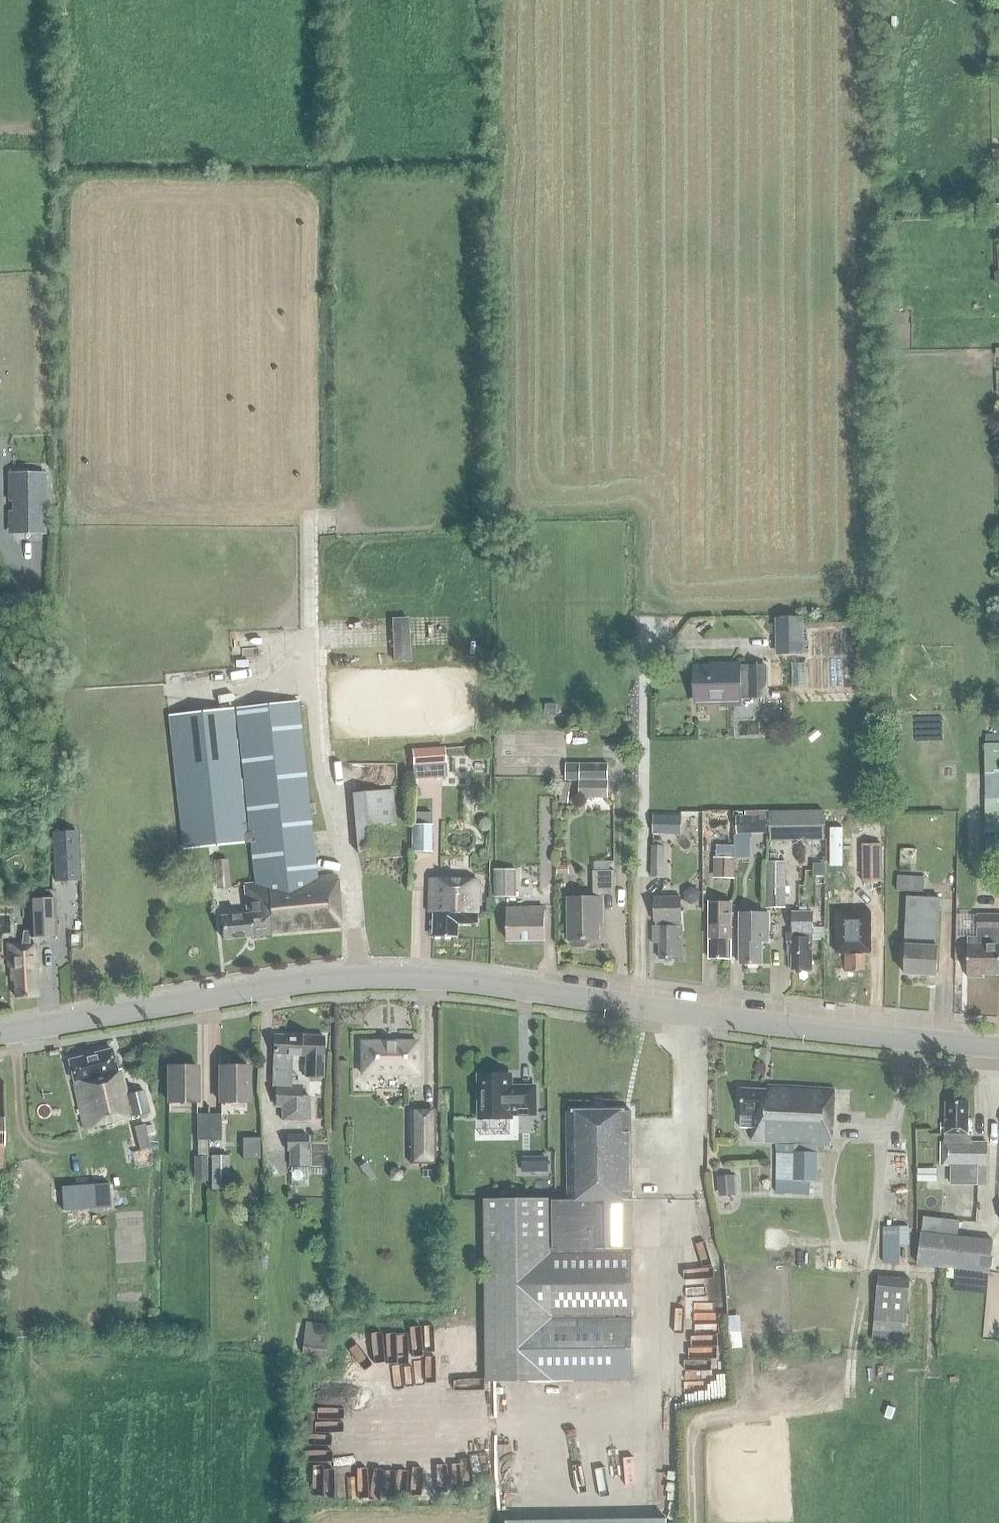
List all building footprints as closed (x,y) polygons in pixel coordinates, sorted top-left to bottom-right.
[(47,475),(9,475),(9,503),(13,503),(13,514),(9,514),(9,536),(47,536),(47,475)] [(804,654),(804,618),(776,618),(776,655),(804,654)] [(763,697),(763,666),(746,667),(746,669),(737,669),(737,665),(721,665),(721,670),(693,670),(694,702),(721,701),(721,704),(738,704),(738,696),(749,695),(749,697),(763,697)] [(219,916),(222,940),(251,937),(251,938),(270,936),(270,938),(340,931),(334,876),(316,878),(298,702),(236,708),(249,833),(245,833),(233,709),(168,715),(182,849),(250,842),(253,885),(242,886),(245,913),(219,916)] [(544,706),(543,716),(556,716),(556,706),(544,706)] [(411,749),(413,777),(447,774),(445,747),(411,749)] [(576,798),(608,798),(608,765),(572,764),(572,779),(576,780),(576,798)] [(986,861),(998,861),(998,778),(985,778),(986,861)] [(559,803),(568,803),(570,784),(562,782),(559,803)] [(400,846),(398,789),(359,791),(362,848),(400,846)] [(823,813),(770,814),(770,842),(823,841),(823,828),(823,813)] [(654,834),(682,835),(683,816),(655,815),(654,834)] [(737,817),(737,834),(769,833),(769,815),(737,817)] [(850,817),(849,841),(885,842),(886,818),(850,817)] [(431,825),(413,825),(410,825),(409,852),(431,852),(431,825)] [(68,882),(79,881),(77,833),(66,834),(52,834),(54,882),(68,882)] [(651,877),(663,877),(663,845),(652,845),(651,877)] [(862,845),(862,882),(882,882),(882,845),(862,845)] [(32,849),(19,849),(20,862),(33,861),(32,849)] [(714,878),(735,878),(735,858),(714,858),(714,878)] [(227,888),(224,861),(212,863),(215,890),(227,888)] [(767,862),(767,911),(784,911),(784,862),(767,862)] [(568,866),(557,866),(557,875),(568,874),(568,866)] [(516,870),(494,870),(494,897),(516,897),(516,870)] [(571,945),(573,947),(584,947),(586,945),(586,940),(599,939),(599,915),(602,915),(602,897),(601,897),(601,894),(615,894),(614,871),(593,872),(593,897),(568,897),(568,940),(571,940),(571,945)] [(897,891),(923,892),(924,877),(898,876),(897,891)] [(429,938),(455,939),(455,925),(475,925),(475,879),(427,879),(426,913),(430,913),(429,938)] [(904,974),(936,976),(939,947),(935,946),(940,899),(907,897),(905,941),(907,942),(906,945),(904,974)] [(27,899),(29,937),(57,936),(55,898),(27,899)] [(655,928),(653,928),(654,946),(659,945),(660,959),(682,959),(681,927),(680,927),(679,898),(655,898),(655,928)] [(864,953),(868,952),(868,929),(863,929),(863,913),(853,913),(853,901),(839,901),(839,929),(844,929),(845,972),(865,971),(864,953)] [(709,959),(731,959),(731,931),(731,915),(730,902),(709,903),(710,915),(709,959)] [(507,908),(507,941),(544,940),(543,907),(507,908)] [(812,928),(813,928),(812,912),(792,913),(793,942),(788,942),(788,955),(792,955),(792,970),(812,970),(812,942),(812,928)] [(740,931),(740,964),(762,964),(762,943),(768,943),(768,913),(740,913),(740,931)] [(977,915),(977,932),(983,932),(983,938),(967,938),(967,977),(983,977),(983,974),(998,975),(998,945),(993,945),(993,932),(998,932),(998,915),(977,915)] [(8,959),(9,982),(14,982),(14,998),(39,996),(37,944),(29,944),(21,945),(21,942),(5,943),(6,960),(8,959)] [(310,1096),(300,1096),(300,1084),(290,1084),(291,1055),(304,1055),(303,1074),(322,1075),(323,1036),(272,1035),(270,1087),(275,1087),(274,1108),(281,1108),(281,1122),(310,1121),(310,1096)] [(361,1042),(361,1074),(417,1074),(417,1042),(361,1042)] [(69,1060),(85,1129),(149,1113),(143,1090),(127,1094),(121,1070),(116,1068),(112,1050),(69,1060)] [(196,1103),(196,1065),(166,1065),(166,1104),(196,1103)] [(220,1065),(220,1103),(246,1102),(246,1065),(220,1065)] [(535,1114),(535,1088),(516,1088),(516,1090),(510,1089),(509,1075),(477,1075),(478,1119),(510,1119),(510,1114),(535,1114)] [(740,1116),(740,1128),(753,1128),(752,1142),(777,1143),(776,1180),(810,1181),(817,1181),(817,1145),(831,1146),(834,1090),(767,1087),(767,1090),(742,1089),(740,1116)] [(941,1165),(978,1166),(977,1186),(987,1186),(987,1143),(971,1143),(971,1135),(972,1135),(972,1119),(968,1119),(968,1102),(946,1102),(946,1123),(942,1123),(941,1134),(945,1134),(944,1142),(941,1142),(941,1165)] [(485,1201),(486,1381),(551,1381),(551,1380),(632,1379),(631,1113),(567,1114),(568,1201),(550,1201),(550,1200),(485,1201)] [(198,1140),(208,1140),(208,1115),(198,1115),(198,1140)] [(208,1140),(222,1140),(223,1115),(208,1115),(208,1140)] [(139,1126),(142,1149),(154,1147),(151,1124),(139,1126)] [(410,1134),(410,1152),(420,1152),(420,1164),(434,1164),(434,1134),(410,1134)] [(308,1166),(307,1135),(284,1135),(284,1151),(288,1151),(289,1166),(308,1166)] [(266,1157),(265,1137),(246,1138),(247,1158),(266,1157)] [(211,1190),(229,1190),(229,1155),(211,1155),(211,1190)] [(527,1156),(528,1170),(553,1169),(553,1155),(527,1156)] [(194,1156),(195,1182),(208,1182),(208,1156),(194,1156)] [(917,1169),(917,1181),(932,1181),(932,1169),(917,1169)] [(734,1175),(718,1177),(719,1189),(735,1188),(734,1175)] [(66,1187),(67,1209),(115,1207),(114,1185),(66,1187)] [(923,1229),(919,1262),(990,1270),(993,1237),(958,1233),(960,1221),(923,1217),(922,1229),(923,1229)] [(909,1246),(909,1227),(884,1227),(884,1246),(909,1246)] [(878,1341),(913,1342),(915,1277),(880,1277),(878,1341)] [(304,1341),(303,1354),(326,1357),(327,1344),(304,1341)]
